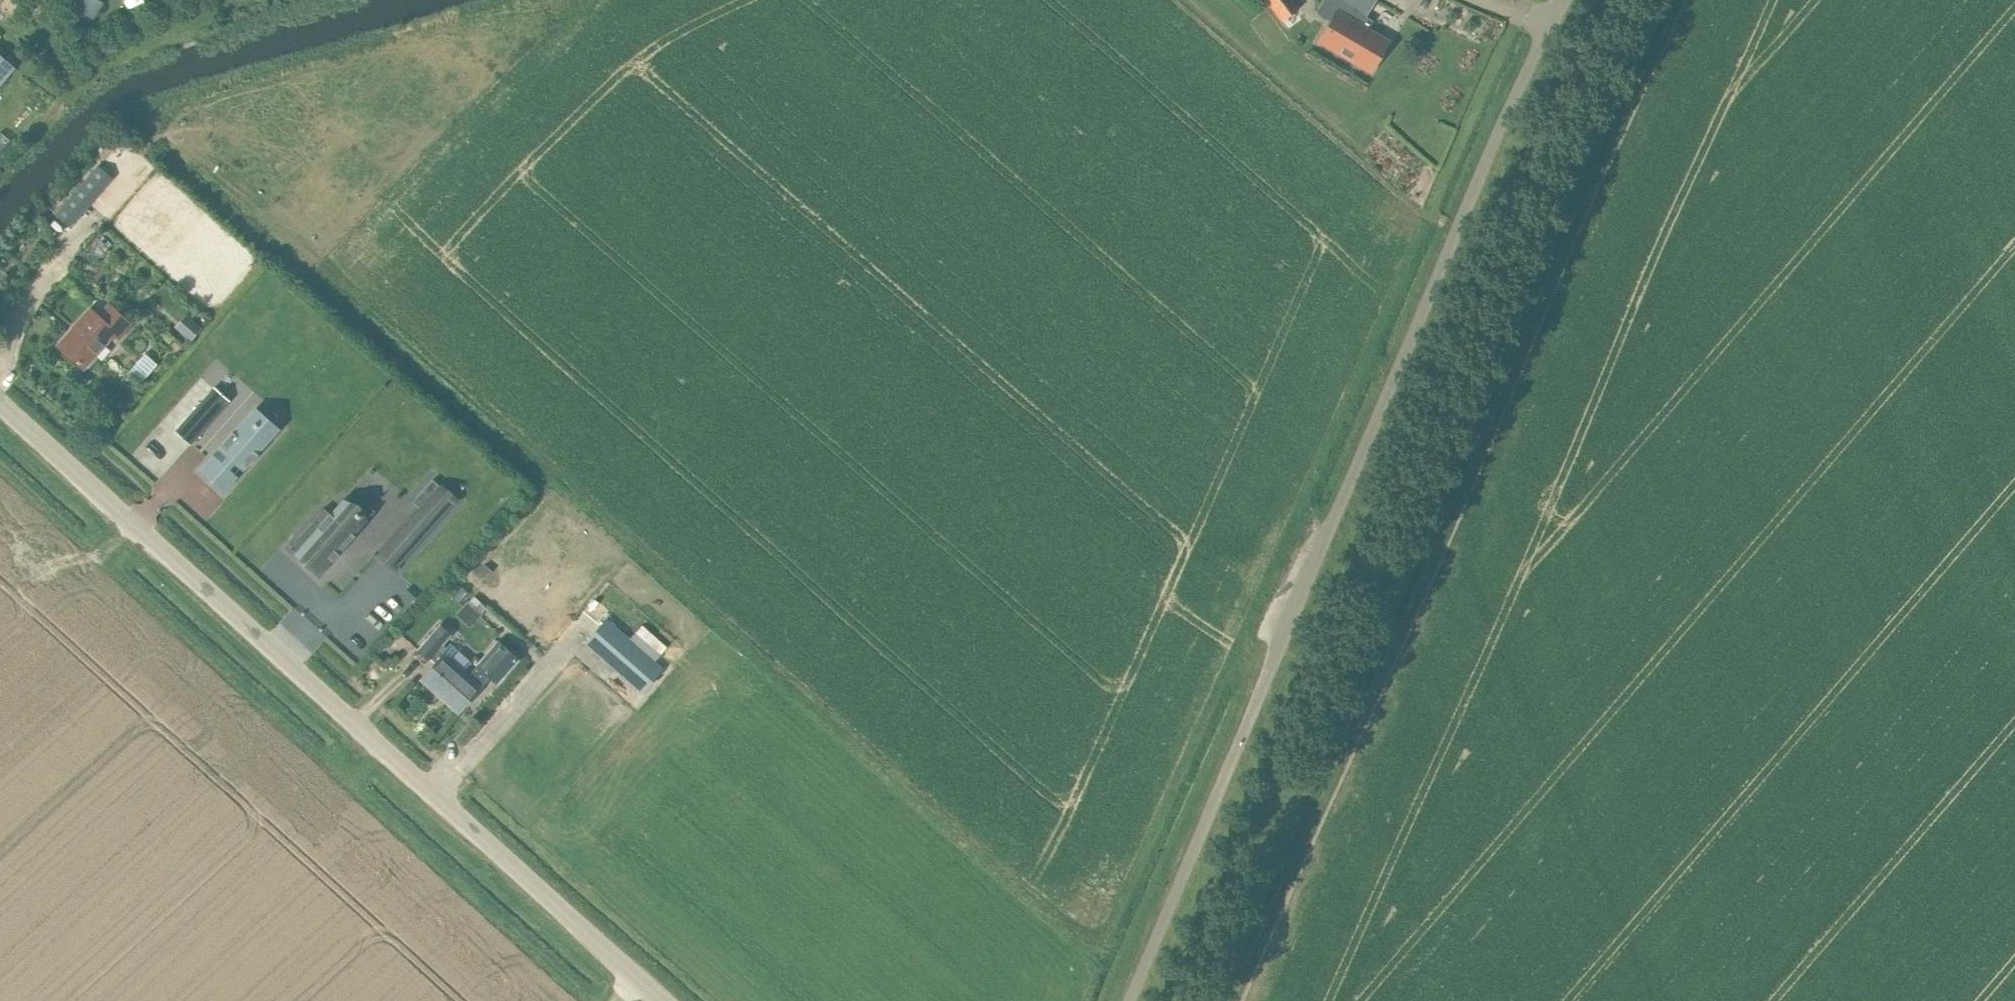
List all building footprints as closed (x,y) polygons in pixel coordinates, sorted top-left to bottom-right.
[(70,9),(91,22),(103,2),(101,0),(75,0),(70,9)] [(1281,21),(1282,21),(1298,9),(1292,0),(1266,0),(1281,21)] [(1315,12),(1331,21),(1318,42),(1369,72),(1388,41),(1367,29),(1372,21),(1364,16),(1374,0),(1323,0),(1315,12)] [(13,65),(0,54),(0,81),(13,65)] [(98,165),(55,213),(70,227),(113,179),(98,165)] [(133,323),(108,301),(98,313),(90,305),(55,345),(83,370),(114,336),(119,339),(133,323)] [(185,314),(174,326),(191,341),(201,329),(185,314)] [(163,338),(169,343),(175,336),(168,331),(163,338)] [(213,389),(175,431),(190,445),(228,402),(213,389)] [(248,415),(199,471),(224,493),(273,437),(248,415)] [(419,507),(388,541),(407,559),(459,501),(440,484),(438,486),(419,507)] [(325,508),(287,549),(293,554),(300,561),(316,575),(374,510),(358,495),(349,505),(342,499),(330,513),(325,508)] [(406,589),(400,596),(408,603),(414,596),(406,589)] [(470,628),(482,616),(480,615),(468,603),(467,602),(456,615),(470,628)] [(641,691),(662,668),(607,619),(586,643),(641,691)] [(468,674),(443,652),(438,648),(451,634),(439,623),(417,649),(428,659),(430,658),(434,662),(420,678),(459,713),(482,687),(490,677),(497,683),(519,659),(498,640),(468,674)]
